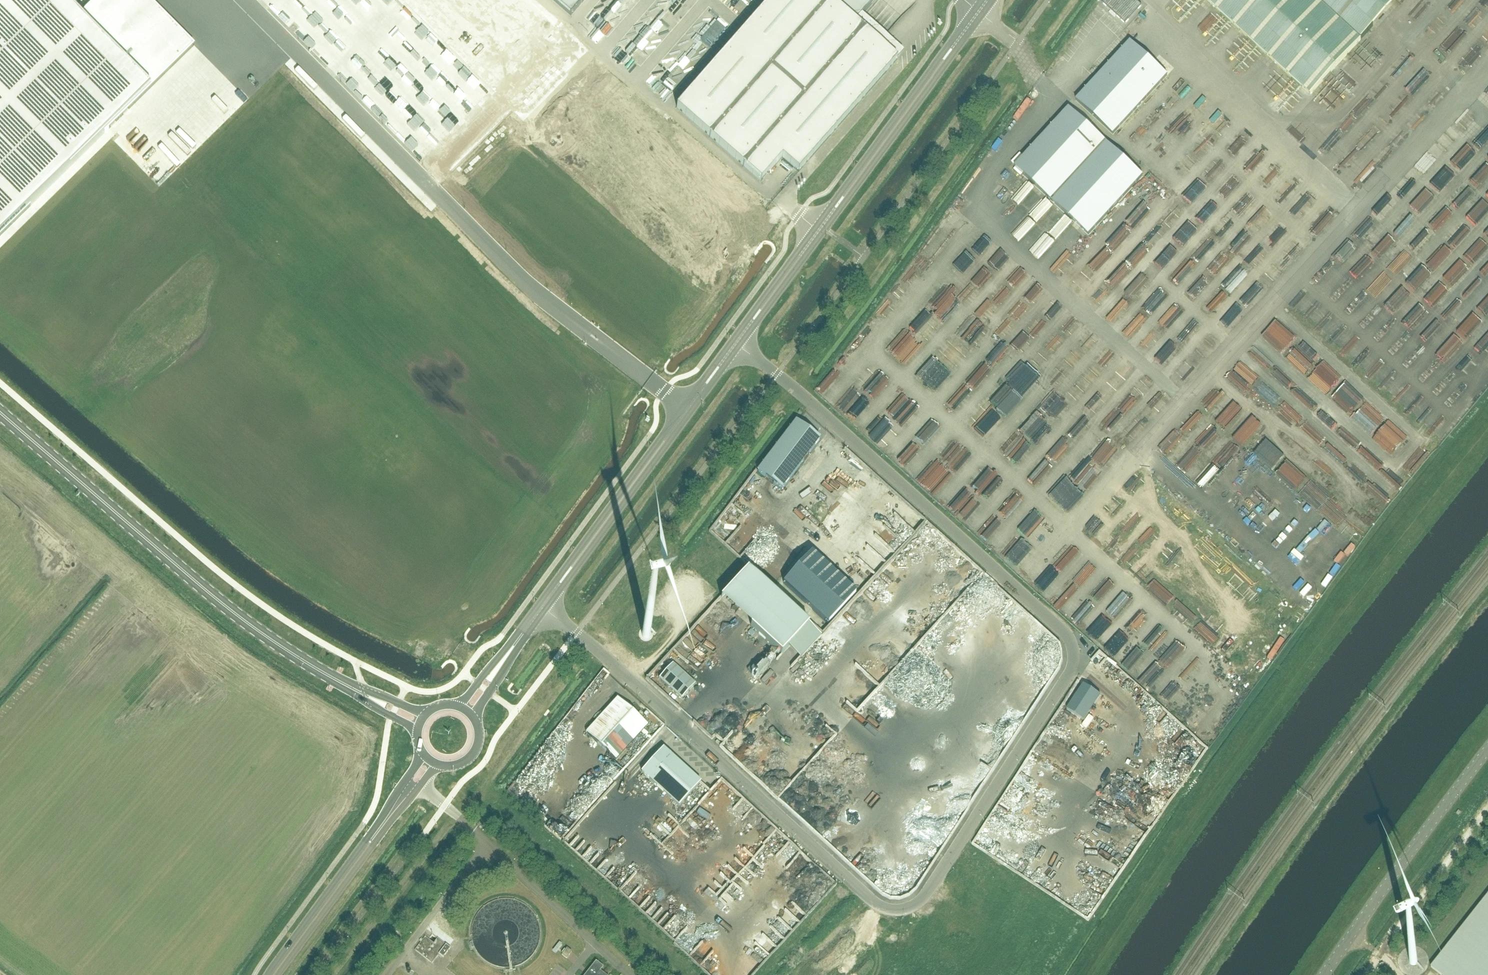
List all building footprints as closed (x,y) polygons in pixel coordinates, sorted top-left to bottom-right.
[(194,46),(148,0),(98,0),(81,17),(64,0),(0,0),(0,237),(194,46)] [(571,17),(585,0),(551,0),(571,17)] [(676,108),(761,182),(782,158),(798,173),(897,60),(865,33),(854,23),(875,0),(771,0),(676,108)] [(1134,0),(1107,0),(1103,4),(1125,24),(1141,7),(1134,0)] [(1311,97),(1399,0),(1205,0),(1311,97)] [(1113,136),(1168,77),(1131,42),(1076,101),(1113,136)] [(1014,168),(1088,236),(1142,178),(1069,110),(1014,168)] [(1269,152),(1276,146),(1271,141),(1264,147),(1269,152)] [(1426,175),(1429,169),(1421,165),(1418,171),(1426,175)] [(1184,199),(1190,206),(1208,188),(1201,181),(1184,199)] [(1248,192),(1235,214),(1240,217),(1247,205),(1250,207),(1256,196),(1248,192)] [(1381,218),(1390,208),(1385,203),(1376,213),(1381,218)] [(1170,232),(1185,215),(1176,207),(1161,224),(1170,232)] [(1253,228),(1258,232),(1275,214),(1270,210),(1253,228)] [(1487,222),(1487,210),(1475,226),(1480,231),(1487,222)] [(1406,241),(1414,248),(1429,231),(1421,224),(1406,241)] [(1159,227),(1144,243),(1153,251),(1168,235),(1159,227)] [(975,258),(984,266),(1001,248),(992,240),(975,258)] [(1126,263),(1134,271),(1150,254),(1141,246),(1126,263)] [(1262,246),(1245,264),(1254,273),(1271,254),(1262,246)] [(1216,279),(1235,261),(1229,255),(1210,273),(1216,279)] [(1010,256),(993,274),(1000,281),(1017,262),(1010,256)] [(1173,277),(1181,284),(1196,266),(1189,260),(1173,277)] [(956,280),(965,287),(981,268),(972,261),(956,280)] [(1109,282),(1118,290),(1132,273),(1124,266),(1109,282)] [(1234,294),(1250,277),(1243,271),(1227,288),(1234,294)] [(1206,275),(1187,296),(1195,303),(1214,283),(1206,275)] [(1129,292),(1137,301),(1153,285),(1145,277),(1129,292)] [(993,280),(989,285),(985,281),(975,295),(984,302),(998,284),(993,280)] [(1095,311),(1114,292),(1107,285),(1088,304),(1095,311)] [(1154,315),(1169,299),(1161,291),(1146,307),(1154,315)] [(1170,331),(1185,313),(1177,306),(1162,323),(1170,331)] [(891,351),(906,365),(946,323),(929,307),(908,329),(910,331),(891,351)] [(953,372),(994,330),(976,313),(956,333),(961,338),(940,360),(953,372)] [(1139,314),(1125,331),(1132,337),(1146,320),(1139,314)] [(1091,355),(1104,341),(1098,335),(1085,350),(1091,355)] [(1173,345),(1158,361),(1165,368),(1180,352),(1173,345)] [(1103,365),(1106,370),(1121,358),(1118,354),(1103,365)] [(1190,360),(1176,376),(1184,383),(1198,367),(1190,360)] [(1248,397),(1261,383),(1241,364),(1227,379),(1248,397)] [(874,400),(893,382),(880,368),(861,387),(874,400)] [(1357,376),(1377,391),(1383,384),(1362,368),(1357,376)] [(1047,417),(1066,396),(1056,387),(1037,408),(1047,417)] [(1378,393),(1387,401),(1392,394),(1384,387),(1378,393)] [(1208,402),(1229,421),(1237,412),(1216,393),(1208,402)] [(1264,408),(1277,420),(1289,406),(1277,395),(1264,408)] [(850,420),(867,400),(863,397),(846,416),(850,420)] [(1218,420),(1222,416),(1210,405),(1206,409),(1218,420)] [(885,451),(903,432),(885,415),(867,434),(885,451)] [(1222,417),(1219,419),(1230,431),(1233,428),(1222,417)] [(926,448),(944,427),(935,419),(916,439),(926,448)] [(1375,434),(1383,424),(1377,419),(1369,430),(1375,434)] [(819,439),(796,421),(758,471),(781,489),(819,439)] [(1204,445),(1210,438),(1205,434),(1199,440),(1204,445)] [(1105,468),(1119,449),(1104,438),(1090,457),(1105,468)] [(1205,457),(1202,460),(1210,466),(1212,463),(1205,457)] [(1081,491),(1100,469),(1090,460),(1071,482),(1081,491)] [(1035,484),(1044,474),(1046,475),(1052,468),(1046,463),(1031,481),(1035,484)] [(830,488),(827,491),(836,498),(839,494),(830,488)] [(1143,541),(1158,529),(1150,519),(1135,531),(1143,541)] [(737,536),(743,539),(750,527),(744,524),(737,536)] [(761,540),(768,531),(764,528),(757,537),(761,540)] [(811,552),(782,583),(828,625),(856,594),(811,552)] [(1031,581),(1039,589),(1057,570),(1048,562),(1031,581)] [(749,571),(721,601),(782,658),(810,628),(749,571)] [(668,621),(672,610),(667,608),(663,619),(668,621)] [(639,632),(639,635),(639,637),(640,639),(641,640),(643,642),(645,642),(647,642),(649,642),(651,641),(652,639),(653,637),(654,635),(653,632),(652,630),(650,629),(648,628),(646,627),(644,628),(642,629),(640,630),(639,632)] [(1169,634),(1153,653),(1159,658),(1175,639),(1169,634)] [(641,670),(648,678),(655,672),(647,664),(641,670)] [(673,665),(659,680),(681,700),(695,685),(673,665)] [(1084,685),(1067,711),(1084,721),(1100,696),(1084,685)] [(632,708),(637,703),(627,694),(623,699),(632,708)] [(647,726),(618,699),(586,733),(616,760),(647,726)] [(709,724),(704,727),(709,735),(714,732),(709,724)] [(1217,724),(1207,737),(1215,742),(1224,729),(1217,724)] [(700,783),(663,749),(641,773),(678,807),(700,783)] [(546,766),(553,757),(549,754),(542,762),(546,766)] [(594,756),(585,762),(588,766),(597,761),(594,756)] [(536,795),(531,800),(535,805),(541,800),(536,795)] [(593,810),(584,822),(589,827),(599,815),(593,810)] [(1431,968),(1440,974),(1487,974),(1487,895),(1431,968)] [(432,944),(424,938),(414,950),(431,964),(438,954),(442,958),(450,949),(437,939),(432,944)] [(571,953),(567,949),(562,956),(566,959),(571,953)] [(1408,960),(1408,962),(1408,964),(1409,965),(1410,967),(1412,967),(1414,967),(1416,965),(1417,964),(1417,962),(1417,960),(1416,959),(1414,958),(1412,957),(1410,958),(1409,959),(1408,960)] [(537,974),(538,974),(545,974),(548,971),(554,964),(548,959),(537,974)] [(595,962),(585,974),(604,974),(600,972),(603,968),(595,962)]
